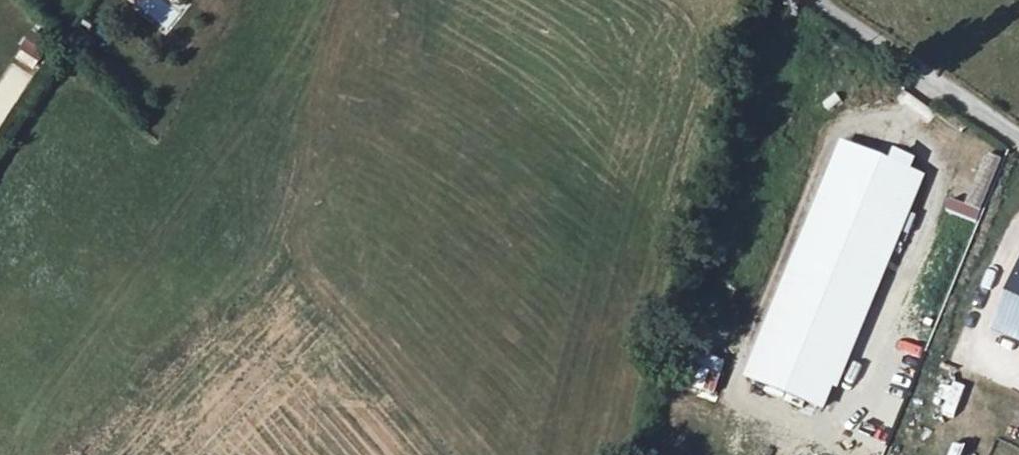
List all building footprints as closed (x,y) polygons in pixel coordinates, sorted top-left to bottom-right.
[(135,6),(170,32),(184,13),(166,0),(139,0),(135,6)] [(15,61),(37,69),(47,44),(25,35),(15,61)] [(837,159),(751,392),(821,419),(912,187),(902,184),(908,168),(890,160),(884,178),(837,159)] [(1015,255),(987,328),(1018,341),(1018,257),(1015,255)] [(957,340),(946,371),(957,375),(968,344),(957,340)]
